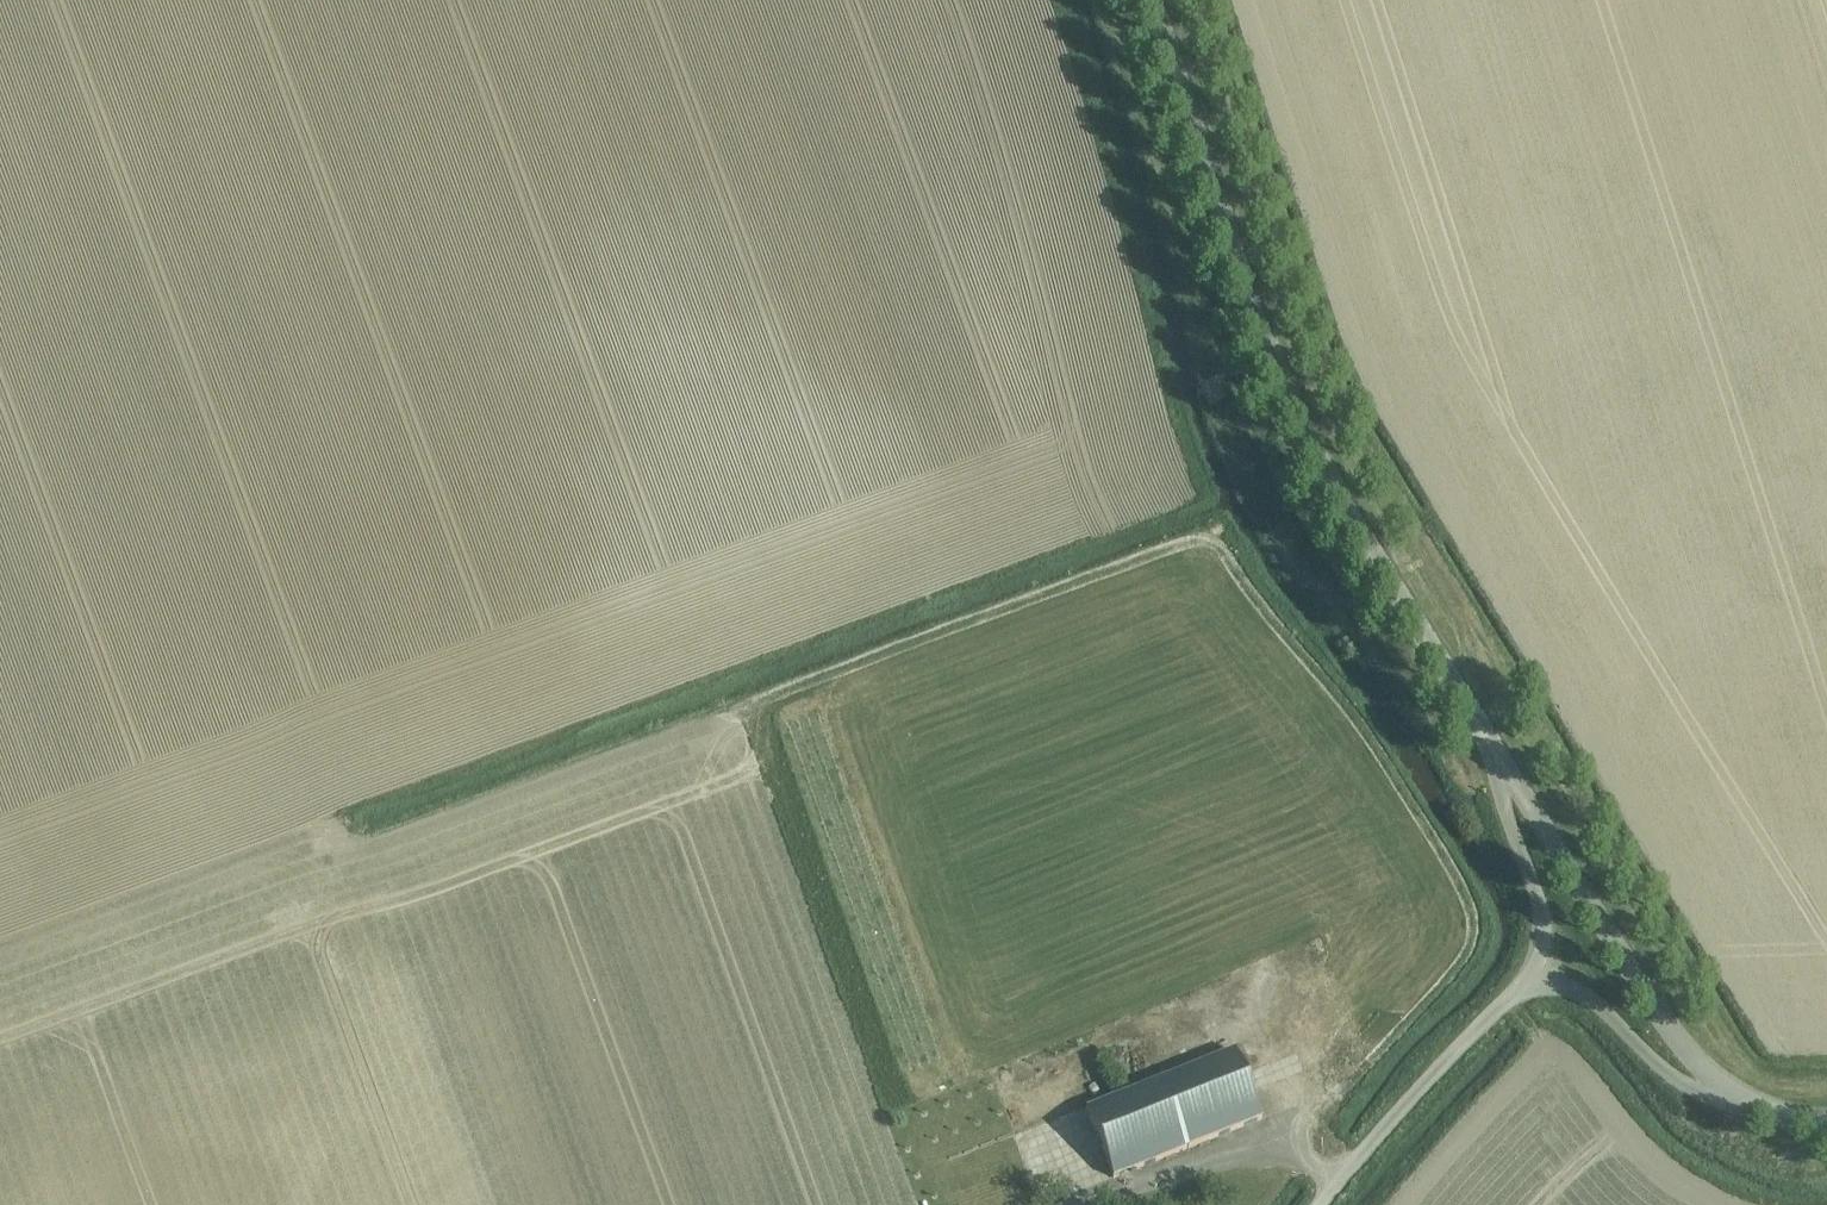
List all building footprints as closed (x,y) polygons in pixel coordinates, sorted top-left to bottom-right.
[(1112,1179),(1262,1119),(1235,1051),(1085,1112),(1112,1179)]
